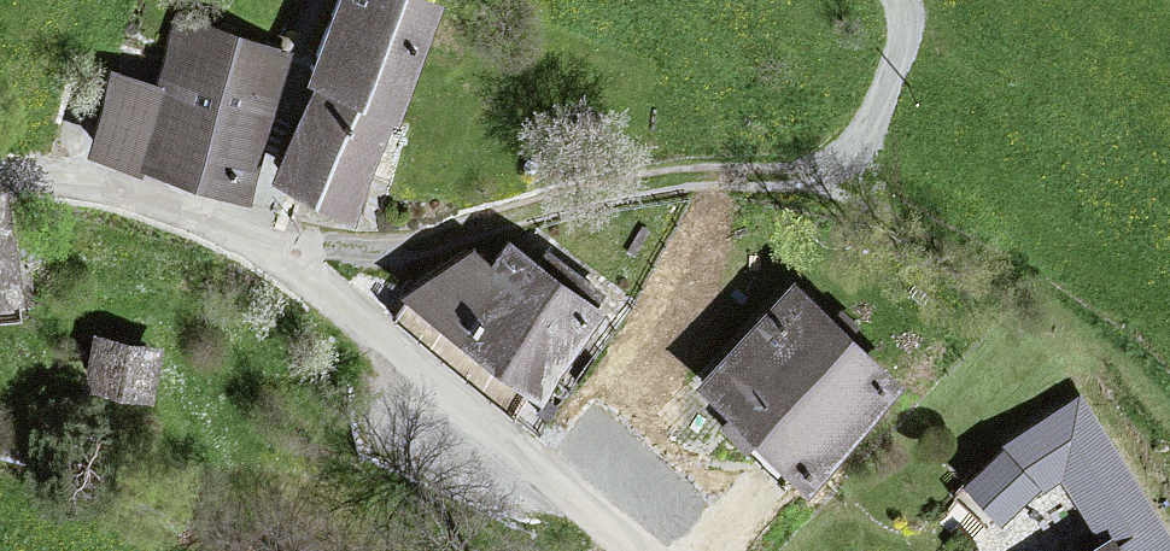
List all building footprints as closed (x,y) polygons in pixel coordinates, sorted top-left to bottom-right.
[(415,0),(327,0),(294,74),(307,79),(264,177),(337,209),(427,6),(415,0)] [(278,52),(175,19),(130,159),(233,192),(278,52)] [(149,88),(105,73),(79,148),(123,163),(149,88)] [(480,266),(457,250),(397,298),(520,388),(580,307),(496,245),(480,266)] [(882,386),(782,288),(688,384),(788,481),(882,386)] [(149,350),(86,340),(79,390),(141,399),(149,350)] [(1028,489),(993,457),(957,495),(992,527),(1028,489)] [(1108,540),(1088,550),(1115,550),(1108,540)]
